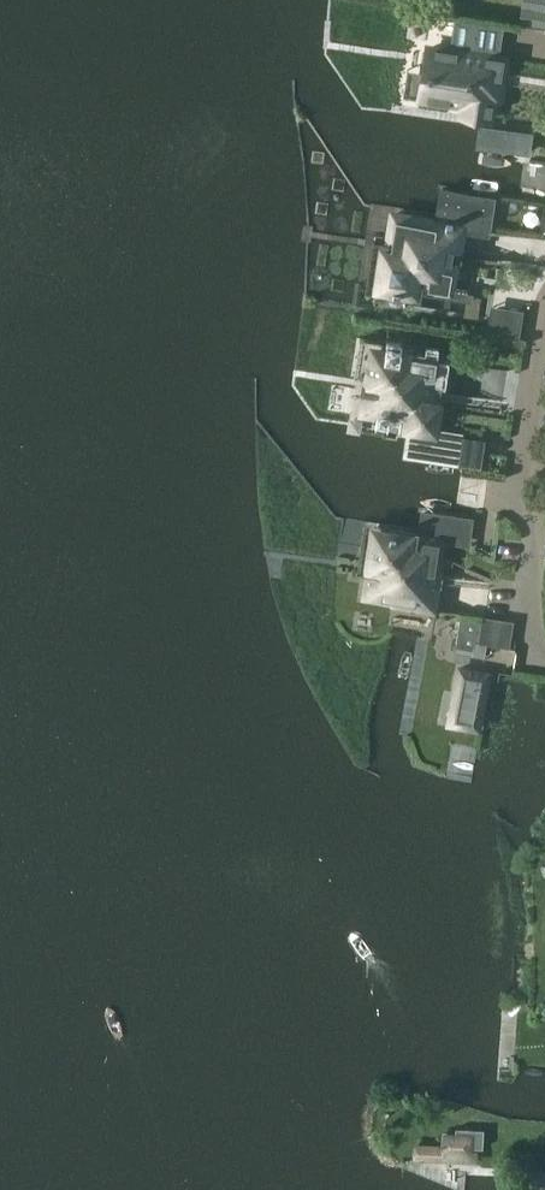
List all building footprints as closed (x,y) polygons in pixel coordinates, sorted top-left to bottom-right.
[(519,22),(544,26),(544,0),(523,0),(519,22)] [(505,57),(499,56),(505,23),(455,16),(450,49),(433,46),(428,74),(424,73),(420,99),(463,105),(462,114),(491,119),(494,97),(498,98),(505,57)] [(520,132),(481,126),(478,144),(517,150),(529,152),(532,133),(520,132)] [(372,252),(383,253),(377,290),(414,295),(412,310),(486,321),(492,280),(493,280),(497,257),(543,264),(544,248),(544,237),(471,225),(463,224),(453,222),(454,220),(446,219),(446,221),(413,216),(412,217),(394,214),(389,239),(375,237),(372,252)] [(407,453),(457,462),(460,443),(438,439),(444,402),(437,401),(441,380),(443,380),(447,352),(361,339),(355,378),(364,379),(358,417),(402,424),(401,433),(410,435),(407,453)] [(469,547),(474,518),(422,510),(418,531),(363,523),(355,573),(364,575),(360,600),(437,613),(445,560),(443,560),(446,544),(469,547)] [(510,646),(512,633),(514,622),(485,617),(483,617),(462,613),(456,651),(486,656),(487,645),(510,649),(510,646)] [(459,669),(455,693),(460,694),(465,695),(460,728),(478,731),(489,674),(459,669)] [(420,1143),(419,1157),(460,1158),(461,1152),(478,1152),(477,1150),(473,1149),(473,1147),(483,1147),(484,1130),(457,1128),(457,1133),(445,1133),(445,1144),(420,1143)] [(514,1171),(530,1172),(530,1162),(515,1161),(514,1171)] [(532,1177),(544,1178),(544,1163),(532,1163),(532,1177)]
